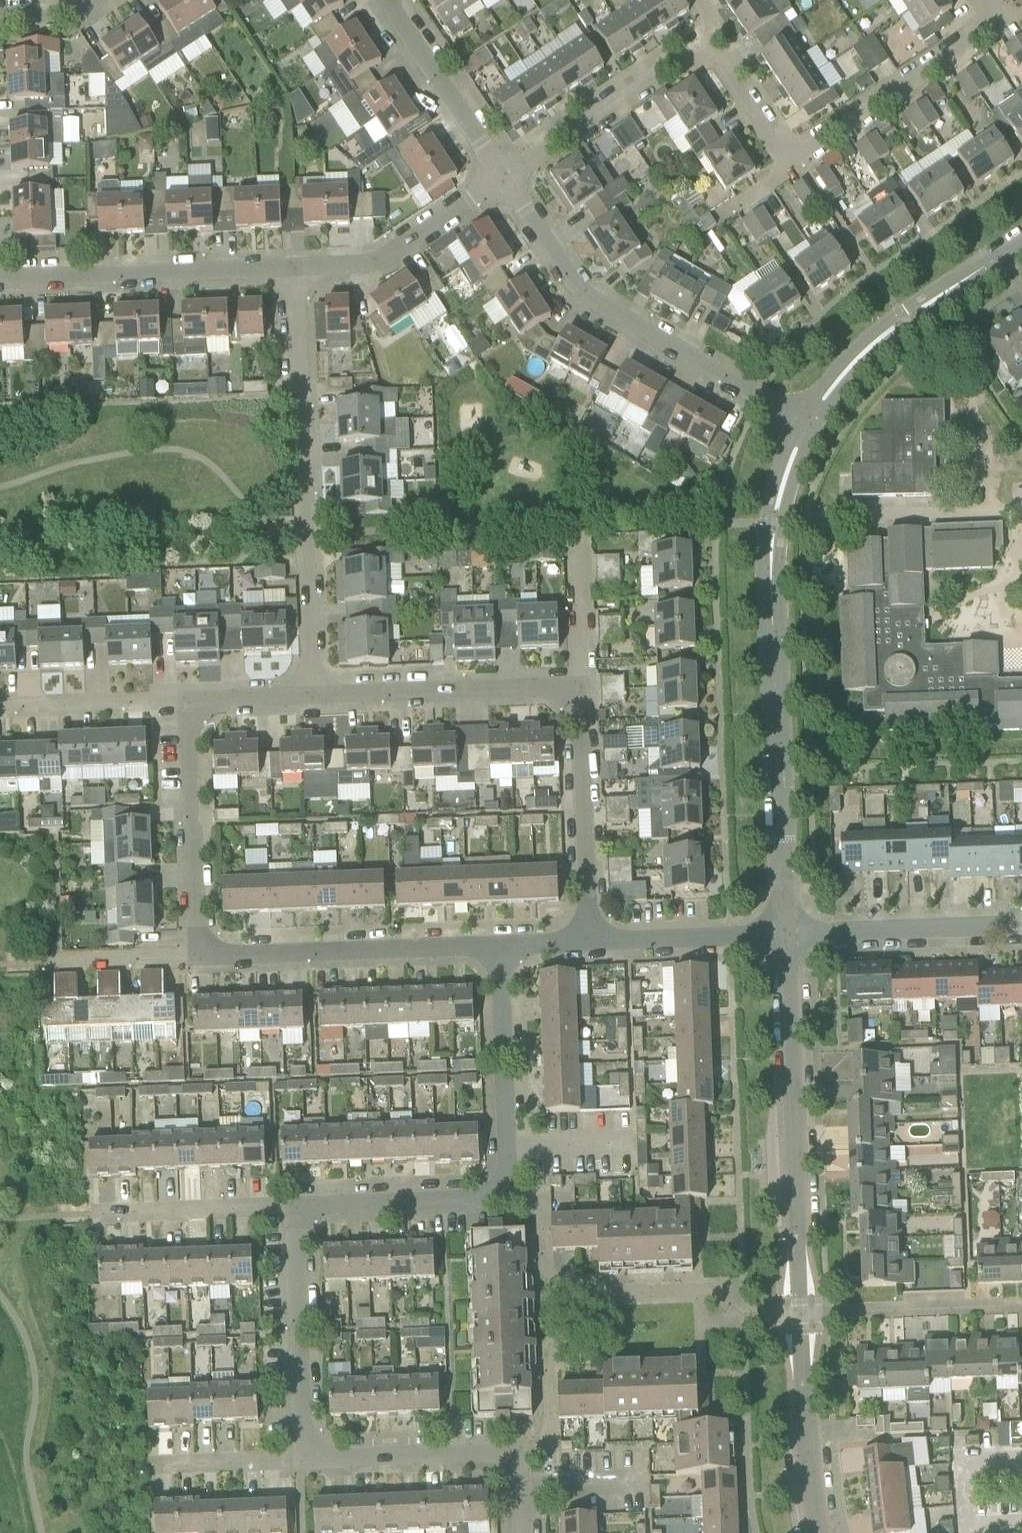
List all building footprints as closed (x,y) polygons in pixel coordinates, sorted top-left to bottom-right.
[(198,25),(182,0),(171,0),(159,8),(168,20),(158,27),(178,56),(206,37),(198,25)] [(198,25),(217,12),(219,16),(229,9),(223,0),(182,0),(198,25)] [(312,0),(279,0),(289,15),(301,7),(312,0)] [(301,7),(313,25),(310,27),(317,38),(338,24),(332,14),(344,6),(340,0),(312,0),(301,7)] [(464,13),(455,0),(428,0),(444,26),(464,13)] [(464,13),(481,1),(481,0),(455,0),(464,13)] [(633,5),(653,36),(666,28),(667,30),(673,27),(655,0),(641,0),(633,5)] [(673,27),(678,23),(677,21),(690,12),(682,0),(655,0),(673,27)] [(721,1),(726,8),(728,6),(736,18),(763,0),(723,0),(721,1)] [(746,39),(773,21),(779,31),(789,24),(783,15),(792,9),(791,8),(786,0),(763,0),(736,18),(744,31),(742,32),(746,39)] [(909,12),(928,0),(901,0),(909,12)] [(925,43),(936,36),(929,26),(953,11),(946,0),(928,0),(909,12),(921,31),(918,33),(925,43)] [(547,22),(560,13),(554,4),(541,13),(547,22)] [(633,5),(615,17),(637,51),(642,47),(641,44),(653,36),(633,5)] [(586,12),(579,17),(587,29),(594,24),(586,12)] [(596,30),(616,61),(630,52),(631,54),(637,51),(615,17),(596,30)] [(808,27),(802,18),(791,25),(797,34),(808,27)] [(140,20),(121,33),(141,63),(149,76),(178,56),(158,27),(149,33),(140,20)] [(523,25),(531,36),(538,32),(530,20),(523,25)] [(339,64),(370,44),(357,25),(344,33),(338,24),(317,38),(323,47),(326,45),(339,64)] [(786,41),(760,59),(764,65),(767,63),(775,76),(805,55),(793,37),(796,34),(790,25),(789,24),(779,31),(786,41)] [(523,42),(531,36),(523,25),(515,30),(523,42)] [(102,46),(111,58),(101,65),(109,76),(115,85),(125,79),(123,75),(141,63),(121,33),(102,46)] [(864,43),(880,68),(890,61),(873,36),(864,43)] [(592,77),(605,68),(584,37),(565,50),(588,83),(593,80),(592,77)] [(1007,46),(1006,47),(1020,68),(1021,67),(1021,50),(1016,40),(1007,46)] [(915,41),(892,54),(899,65),(921,52),(915,41)] [(10,79),(46,78),(60,77),(59,56),(61,56),(60,42),(18,44),(19,56),(9,57),(10,79)] [(487,48),(495,60),(502,55),(494,43),(487,48)] [(870,74),(880,68),(864,43),(853,49),(870,74)] [(376,81),(370,71),(382,63),(370,44),(339,64),(327,72),(346,101),(376,81)] [(495,60),(487,48),(480,53),(487,65),(495,60)] [(582,87),(588,83),(565,50),(547,62),(568,93),(580,85),(582,87)] [(109,76),(101,65),(93,52),(83,59),(83,77),(107,76),(109,76)] [(784,95),(817,73),(805,55),(775,76),(783,88),(780,90),(784,95)] [(547,62),(529,74),(552,107),(557,104),(556,101),(568,93),(547,62)] [(976,67),(975,68),(966,74),(980,95),(990,88),(976,67)] [(830,107),(840,100),(833,89),(829,91),(817,73),(784,95),(788,101),(790,99),(799,112),(823,97),(830,107)] [(529,74),(512,86),(511,86),(532,117),(545,108),(546,111),(552,107),(529,74)] [(980,95),(966,74),(956,80),(970,101),(980,95)] [(875,86),(868,75),(856,83),(863,94),(875,86)] [(122,96),(115,85),(109,76),(107,76),(107,110),(131,110),(122,96)] [(65,100),(51,100),(47,100),(46,78),(10,79),(11,102),(26,102),(26,113),(63,111),(66,111),(65,100)] [(668,98),(664,92),(651,101),(667,126),(679,119),(678,118),(711,96),(699,78),(668,98)] [(395,82),(382,90),(376,81),(346,101),(343,103),(361,131),(364,129),(407,101),(395,82)] [(945,97),(937,84),(926,92),(934,105),(945,97)] [(493,98),(514,131),(515,132),(521,128),(520,125),(532,117),(511,86),(493,98)] [(303,91),(288,97),(299,123),(313,117),(303,91)] [(665,127),(676,144),(685,138),(692,149),(715,135),(708,125),(723,114),(711,96),(678,118),(679,119),(667,126),(665,127)] [(1021,144),(1021,104),(1017,97),(999,109),(1008,123),(1021,144)] [(926,100),(916,107),(930,128),(940,121),(926,100)] [(414,138),(407,128),(420,120),(407,101),(364,129),(375,147),(351,163),(363,173),(372,167),(378,162),(393,153),(392,152),(414,138)] [(217,115),(208,102),(202,106),(204,118),(217,115)] [(916,107),(907,113),(906,114),(920,135),(930,128),(916,107)] [(143,132),(131,110),(107,110),(107,141),(143,132)] [(26,113),(27,124),(12,125),(13,148),(49,146),(65,145),(63,111),(26,113)] [(154,127),(151,117),(140,120),(144,131),(154,127)] [(631,118),(621,126),(634,147),(646,139),(631,118)] [(893,130),(885,118),(875,125),(878,129),(883,136),(893,130)] [(220,133),(219,119),(206,119),(207,134),(220,133)] [(634,147),(621,126),(610,133),(624,153),(634,147)] [(958,157),(977,186),(996,174),(977,144),(968,132),(944,149),(952,161),(958,157)] [(996,174),(1015,161),(995,132),(977,144),(996,174)] [(749,153),(737,134),(721,145),(715,135),(692,149),(700,160),(704,157),(716,175),(749,153)] [(876,134),(866,140),(880,161),(890,155),(876,134)] [(154,152),(153,136),(138,137),(138,152),(154,152)] [(433,139),(420,147),(414,138),(392,152),(393,153),(399,161),(403,159),(415,177),(445,158),(433,139)] [(866,140),(856,147),(875,176),(885,169),(880,161),(866,140)] [(94,145),(95,160),(118,158),(117,143),(94,145)] [(585,144),(574,151),(579,158),(546,179),(559,197),(592,175),(586,166),(595,160),(585,144)] [(856,155),(849,145),(839,151),(846,162),(856,155)] [(14,170),(28,170),(29,181),(54,180),(54,168),(49,168),(49,146),(13,148),(14,170)] [(821,160),(826,167),(828,170),(843,160),(837,150),(822,160),(821,160)] [(716,175),(728,193),(761,171),(749,153),(716,175)] [(445,158),(415,177),(405,184),(411,193),(421,186),(428,197),(458,177),(445,158)] [(376,173),(383,168),(378,162),(372,167),(376,173)] [(965,194),(945,165),(927,178),(946,207),(965,194)] [(592,175),(559,197),(571,216),(586,206),(592,216),(624,194),(625,195),(632,191),(624,178),(616,184),(605,167),(592,175)] [(826,167),(816,173),(830,194),(827,196),(832,203),(845,195),(828,170),(826,167)] [(157,218),(168,218),(169,233),(191,232),(189,179),(167,180),(167,175),(156,176),(156,184),(157,218)] [(214,216),(225,215),(224,190),(223,178),(189,179),(191,232),(214,231),(214,216)] [(908,190),(928,219),(946,207),(927,178),(908,190)] [(327,190),(326,190),(325,179),(293,180),(294,187),(292,187),(293,213),(305,212),(305,227),(328,226),(327,190)] [(29,181),(29,193),(14,193),(15,216),(51,215),(50,192),(55,192),(54,180),(29,181)] [(398,189),(404,185),(401,180),(395,184),(398,189)] [(433,204),(456,188),(451,181),(428,197),(433,204)] [(803,182),(793,188),(792,189),(806,210),(817,203),(803,182)] [(146,234),(145,218),(157,218),(156,184),(143,185),(143,198),(122,198),(123,235),(146,234)] [(401,199),(409,193),(404,186),(396,191),(401,199)] [(292,187),(280,188),(280,192),(258,193),(260,229),(283,228),(282,213),(293,213),(292,187)] [(362,221),(361,195),(349,195),(349,189),(327,190),(328,226),(351,226),(351,221),(362,221)] [(224,190),(225,215),(236,215),(237,230),(260,229),(258,193),(236,194),(235,190),(224,190)] [(596,254),(629,232),(617,215),(632,206),(625,195),(624,194),(592,216),(599,225),(584,236),(596,254)] [(100,220),(100,235),(123,235),(122,198),(99,199),(99,195),(86,196),(87,221),(100,220)] [(362,221),(374,220),(373,195),(370,195),(362,195),(361,195),(362,221)] [(682,196),(672,203),(687,225),(687,224),(689,228),(699,222),(699,220),(682,196)] [(896,240),(915,228),(895,198),(877,211),(896,240)] [(753,215),(767,236),(776,230),(763,209),(762,209),(753,215)] [(849,229),(854,238),(864,232),(878,252),(896,240),(877,211),(849,229)] [(717,225),(710,215),(709,213),(699,220),(699,222),(689,228),(696,239),(717,225)] [(32,250),(57,249),(56,236),(52,236),(51,215),(15,216),(16,239),(31,238),(32,250)] [(756,243),(767,236),(753,215),(742,222),(756,243)] [(461,241),(459,243),(471,262),(501,242),(489,223),(461,241)] [(776,230),(767,236),(771,243),(781,237),(776,230)] [(833,282),(851,270),(826,231),(807,244),(814,253),(833,282)] [(624,262),(630,272),(652,258),(645,246),(640,249),(629,232),(596,254),(608,272),(624,262)] [(461,241),(455,233),(444,240),(450,249),(459,243),(461,241)] [(501,269),(514,261),(501,242),(471,262),(483,280),(479,282),(486,293),(507,279),(501,269)] [(694,268),(674,257),(664,251),(656,265),(652,273),(662,279),(651,298),(670,309),(694,268)] [(833,282),(814,253),(795,265),(814,294),(833,282)] [(783,315),(802,303),(775,263),(756,275),(783,315)] [(432,268),(422,274),(436,295),(445,289),(432,268)] [(723,285),(694,268),(670,309),(689,320),(700,301),(710,307),(723,285)] [(409,276),(390,288),(409,318),(428,305),(425,302),(436,295),(422,274),(412,281),(409,276)] [(753,310),(764,328),(783,315),(756,275),(732,290),(723,285),(710,307),(721,313),(728,299),(740,317),(753,310)] [(526,280),(514,288),(507,279),(486,293),(492,302),(496,300),(509,319),(539,299),(526,280)] [(379,313),(369,320),(383,340),(393,334),(390,330),(409,318),(390,288),(371,301),(379,313)] [(539,326),(552,318),(539,299),(509,319),(521,337),(517,340),(525,351),(531,355),(547,337),(539,326)] [(318,341),(328,341),(328,351),(352,350),(350,300),(326,301),(327,319),(317,319),(318,341)] [(241,340),(265,339),(263,303),(240,304),(240,319),(241,340)] [(230,354),(231,345),(241,344),(241,340),(240,319),(229,319),(229,305),(206,306),(208,357),(230,354)] [(183,306),(184,321),(172,322),(173,347),(174,358),(208,357),(206,306),(183,306)] [(172,322),(161,322),(161,307),(138,308),(139,344),(161,343),(161,348),(173,347),(172,322)] [(115,309),(116,324),(104,325),(105,350),(117,349),(116,345),(139,344),(138,308),(115,309)] [(104,325),(93,325),(92,310),(69,311),(70,347),(92,346),(93,350),(105,350),(104,325)] [(48,348),(70,347),(69,311),(46,312),(47,327),(36,327),(37,353),(48,352),(48,348)] [(24,353),(37,353),(36,327),(24,328),(24,313),(1,314),(2,350),(24,349),(24,353)] [(715,314),(710,329),(727,334),(732,320),(715,314)] [(1021,315),(1003,326),(1021,355),(1021,316),(1021,315)] [(990,366),(1004,387),(1014,380),(1008,372),(1021,362),(1021,355),(1003,326),(986,338),(1000,359),(990,366)] [(588,341),(569,330),(561,343),(547,337),(531,355),(548,365),(551,361),(570,372),(588,341)] [(491,350),(484,339),(470,347),(477,359),(491,350)] [(587,387),(598,393),(611,371),(601,366),(608,352),(588,341),(570,372),(589,383),(587,387)] [(444,368),(450,378),(469,366),(468,365),(462,356),(444,368)] [(631,407),(630,406),(648,375),(628,364),(621,377),(611,371),(598,393),(601,395),(596,404),(623,420),(631,407)] [(648,375),(630,406),(631,407),(623,420),(652,436),(655,431),(657,427),(670,405),(660,400),(668,387),(648,375)] [(525,400),(531,389),(513,379),(505,388),(525,400)] [(227,396),(227,380),(209,380),(210,396),(227,396)] [(328,381),(328,393),(354,392),(353,380),(328,381)] [(155,399),(155,381),(140,382),(141,400),(155,399)] [(243,384),(244,396),(269,395),(269,383),(243,384)] [(363,402),(339,403),(340,424),(380,422),(379,406),(388,405),(387,391),(362,392),(363,402)] [(670,405),(657,427),(668,433),(670,430),(689,440),(707,409),(687,398),(680,411),(670,405)] [(945,402),(882,403),(883,434),(862,435),(862,466),(853,466),(853,498),(937,496),(936,433),(946,433),(945,402)] [(717,461),(729,440),(719,434),(727,421),(707,409),(689,440),(708,451),(706,455),(717,461)] [(340,424),(341,444),(364,443),(365,453),(389,453),(389,439),(396,438),(395,421),(380,422),(340,424)] [(658,439),(665,438),(667,434),(658,429),(654,436),(658,439)] [(425,482),(436,482),(435,451),(424,451),(425,482)] [(365,464),(341,465),(342,485),(382,484),(382,483),(382,467),(390,467),(389,453),(365,453),(365,464)] [(342,485),(343,505),(367,504),(367,515),(392,514),(391,500),(391,483),(382,483),(382,484),(342,485)] [(928,622),(925,622),(925,617),(916,617),(916,609),(924,608),(923,572),(994,569),(993,552),(1004,551),(1003,524),(932,527),(932,530),(889,532),(890,541),(848,543),(851,599),(840,600),(844,693),(865,693),(865,713),(886,712),(886,733),(980,729),(980,728),(998,727),(998,733),(1021,732),(1021,679),(999,680),(997,645),(965,646),(965,654),(957,655),(956,646),(926,647),(925,631),(929,630),(928,622)] [(667,533),(656,534),(638,534),(638,553),(653,558),(653,568),(693,567),(692,546),(667,547),(667,533)] [(557,562),(556,549),(531,550),(532,563),(557,562)] [(403,551),(393,551),(368,552),(368,563),(345,564),(336,564),(337,584),(386,583),(385,566),(402,566),(403,566),(403,551)] [(522,566),(522,552),(507,552),(508,566),(522,566)] [(473,569),(473,553),(458,554),(458,569),(473,569)] [(597,571),(621,570),(620,557),(596,557),(597,571)] [(693,567),(653,568),(641,569),(642,597),(658,596),(658,590),(693,588),(693,567)] [(286,580),(285,568),(260,569),(260,581),(286,580)] [(621,583),(621,570),(597,571),(597,584),(621,583)] [(161,572),(126,574),(127,592),(162,591),(161,572)] [(77,595),(76,583),(61,584),(61,596),(77,595)] [(370,603),(370,614),(396,613),(395,599),(387,599),(386,583),(337,584),(338,604),(370,603)] [(476,662),(497,661),(495,628),(507,627),(506,602),(505,587),(490,588),(491,597),(474,597),(476,662)] [(288,651),(287,630),(287,628),(299,628),(298,600),(286,601),(286,591),(264,592),(264,593),(266,652),(288,651)] [(457,591),(442,592),(443,637),(444,656),(456,656),(456,663),(476,662),(474,597),(458,598),(457,591)] [(217,606),(217,592),(197,593),(197,607),(217,606)] [(231,607),(231,632),(243,632),(244,653),(266,652),(264,593),(244,593),(245,607),(231,607)] [(519,627),(520,651),(540,650),(538,610),(537,595),(522,596),(522,602),(506,602),(507,627),(519,627)] [(176,635),(177,664),(199,663),(197,620),(187,621),(186,609),(177,609),(176,600),(162,600),(163,610),(164,635),(176,635)] [(40,648),(41,669),(63,668),(62,633),(61,605),(39,606),(40,623),(27,623),(28,648),(40,648)] [(695,627),(694,606),(655,607),(656,629),(695,627)] [(231,607),(218,608),(197,609),(197,620),(199,663),(221,662),(220,633),(231,632),(231,607)] [(567,608),(566,608),(538,610),(540,650),(560,649),(559,618),(567,618),(567,608)] [(17,670),(16,649),(28,648),(27,623),(27,612),(14,612),(14,609),(0,610),(0,671),(17,670)] [(131,666),(153,665),(152,636),(164,635),(163,610),(150,610),(150,618),(129,619),(131,666)] [(371,624),(348,625),(339,626),(340,646),(388,644),(387,628),(396,627),(396,613),(370,614),(371,624)] [(599,631),(623,630),(623,617),(599,618),(599,631)] [(108,645),(109,666),(131,666),(129,619),(95,621),(96,646),(108,645)] [(63,668),(85,667),(84,646),(96,646),(95,621),(82,621),(83,633),(62,633),(63,668)] [(657,650),(696,649),(695,627),(656,629),(657,650)] [(624,643),(623,630),(599,631),(600,644),(624,643)] [(431,663),(432,663),(444,662),(444,656),(443,637),(430,637),(431,663)] [(341,666),(389,664),(388,644),(340,646),(341,666)] [(610,659),(610,648),(602,648),(602,660),(610,659)] [(657,668),(658,689),(697,688),(697,667),(657,668)] [(602,692),(625,690),(625,678),(601,679),(602,692)] [(697,688),(658,689),(646,690),(647,720),(660,719),(660,711),(698,709),(697,688)] [(626,704),(625,690),(602,692),(602,705),(626,704)] [(660,719),(647,720),(647,729),(644,729),(646,750),(661,750),(700,748),(699,727),(678,728),(678,719),(660,719)] [(534,781),(534,778),(532,724),(522,725),(522,734),(512,734),(511,734),(512,780),(513,781),(534,781)] [(559,765),(556,765),(555,733),(543,733),(543,724),(532,724),(534,778),(560,778),(559,765)] [(475,773),(475,785),(491,784),(491,782),(512,780),(511,734),(512,734),(511,725),(500,725),(501,735),(489,735),(490,746),(479,747),(480,773),(475,773)] [(436,769),(437,769),(437,779),(458,778),(458,785),(475,785),(475,773),(469,774),(469,747),(457,748),(457,737),(445,737),(445,727),(434,728),(436,769)] [(404,776),(405,790),(415,790),(414,770),(436,769),(434,728),(424,728),(424,738),(413,738),(413,749),(402,750),(404,776)] [(370,772),(369,730),(358,731),(358,740),(347,741),(347,752),(336,752),(338,788),(371,787),(370,772)] [(379,739),(379,730),(369,730),(370,772),(391,771),(392,776),(404,776),(402,750),(391,750),(391,739),(379,739)] [(126,768),(149,767),(147,733),(125,734),(126,768)] [(282,775),(304,774),(303,733),(292,734),(293,743),(281,743),(281,754),(270,755),(271,781),(282,781),(282,775)] [(313,733),(303,733),(304,774),(305,789),(338,788),(336,752),(325,753),(325,742),(314,742),(313,733)] [(103,735),(105,769),(126,768),(125,734),(103,735)] [(83,770),(82,735),(60,736),(60,746),(61,771),(62,771),(83,770)] [(83,770),(105,769),(103,735),(82,735),(83,770)] [(260,781),(271,781),(270,755),(260,755),(259,744),(248,745),(247,735),(237,736),(238,777),(260,776),(260,781)] [(215,746),(217,778),(238,777),(237,736),(227,736),(227,745),(215,746)] [(604,752),(628,751),(628,738),(604,739),(604,752)] [(41,794),(62,794),(62,771),(61,771),(60,746),(39,747),(41,782),(40,782),(41,794)] [(20,795),(19,782),(17,747),(0,748),(0,795),(20,795)] [(19,782),(40,782),(41,782),(39,747),(17,747),(19,782)] [(480,773),(479,747),(469,747),(469,774),(475,773),(480,773)] [(650,781),(690,779),(689,770),(701,770),(700,748),(661,750),(661,759),(649,769),(650,781)] [(629,764),(628,751),(604,752),(605,765),(629,764)] [(690,779),(650,781),(650,790),(651,790),(652,811),(702,809),(701,788),(690,788),(690,779)] [(1014,792),(1021,791),(1021,783),(1014,784),(1014,792)] [(1014,803),(1014,792),(1014,784),(1000,784),(1001,804),(1014,803)] [(957,794),(971,794),(970,785),(957,786),(957,794)] [(985,785),(970,785),(971,794),(985,793),(985,785)] [(941,786),(927,787),(927,795),(941,795),(941,786)] [(927,795),(927,787),(914,788),(914,796),(927,795)] [(830,789),(830,797),(830,806),(841,806),(840,796),(844,796),(844,788),(830,789)] [(898,788),(884,789),(884,797),(898,796),(898,788)] [(870,798),(884,797),(884,789),(870,789),(870,798)] [(558,810),(557,799),(550,799),(550,791),(535,792),(535,799),(536,811),(558,810)] [(140,796),(128,797),(128,806),(141,806),(140,796)] [(115,807),(128,806),(128,797),(114,798),(115,807)] [(97,798),(85,799),(85,807),(98,807),(97,798)] [(73,808),(85,807),(85,799),(72,800),(73,808)] [(527,811),(536,811),(535,799),(526,800),(527,811)] [(606,812),(630,812),(630,799),(606,800),(606,812)] [(486,813),(500,812),(499,803),(486,804),(486,813)] [(350,817),(350,806),(339,806),(339,818),(350,817)] [(702,809),(652,811),(653,841),(669,840),(669,831),(703,830),(702,809)] [(129,810),(92,811),(93,823),(91,824),(92,845),(105,844),(151,843),(151,821),(129,822),(129,810)] [(218,812),(218,823),(240,822),(240,811),(218,812)] [(631,824),(630,812),(606,812),(607,825),(631,824)] [(0,815),(0,835),(9,835),(9,815),(0,815)] [(400,816),(401,825),(417,825),(417,815),(400,816)] [(378,826),(390,826),(390,816),(378,817),(378,826)] [(400,816),(390,816),(390,826),(401,825),(400,816)] [(532,817),(532,826),(544,826),(543,816),(532,817)] [(532,826),(532,817),(520,817),(520,827),(532,826)] [(499,819),(488,820),(488,828),(499,827),(499,819)] [(42,821),(42,830),(64,829),(64,820),(42,821)] [(453,820),(441,821),(442,830),(453,829),(453,820)] [(477,828),(488,828),(488,820),(476,820),(477,828)] [(42,830),(42,821),(29,821),(29,830),(42,830)] [(431,830),(442,830),(441,821),(430,821),(431,830)] [(337,826),(337,834),(348,834),(348,825),(337,826)] [(302,826),(290,827),(291,836),(302,836),(302,826)] [(337,834),(337,826),(326,826),(326,834),(337,834)] [(280,837),(291,836),(290,827),(279,827),(280,837)] [(246,837),(246,829),(235,830),(235,838),(246,837)] [(246,829),(246,837),(257,837),(256,829),(246,829)] [(951,880),(952,880),(951,843),(950,833),(929,834),(930,871),(951,870),(951,880)] [(909,872),(930,871),(929,834),(907,835),(909,872)] [(887,873),(909,872),(907,835),(886,836),(887,873)] [(866,874),(887,873),(886,836),(864,837),(866,874)] [(864,837),(842,838),(843,875),(866,874),(864,837)] [(397,875),(398,908),(421,907),(420,874),(421,874),(420,862),(419,839),(404,840),(405,869),(410,869),(410,874),(397,875)] [(996,878),(994,841),(972,842),(974,879),(996,878)] [(1018,878),(1016,841),(994,841),(996,878),(1018,878)] [(974,879),(972,842),(951,843),(952,880),(974,879)] [(130,866),(152,865),(151,843),(105,844),(106,878),(131,878),(130,866)] [(704,869),(704,848),(665,849),(666,871),(704,869)] [(340,911),(339,877),(338,877),(337,854),(314,854),(315,864),(315,866),(317,912),(340,911)] [(608,860),(609,873),(633,872),(632,859),(608,860)] [(421,874),(420,874),(421,907),(444,907),(443,873),(443,861),(420,862),(421,874)] [(294,912),(317,912),(315,866),(315,864),(292,865),(294,912)] [(292,865),(269,866),(271,913),(294,912),(292,865)] [(247,881),(246,881),(248,914),(271,913),(269,866),(246,867),(247,881)] [(559,902),(558,868),(535,869),(536,903),(559,902)] [(536,903),(535,869),(512,870),(513,904),(536,903)] [(666,871),(667,892),(705,891),(704,869),(666,871)] [(513,904),(512,870),(489,871),(490,905),(513,904)] [(490,905),(489,871),(466,872),(467,906),(490,905)] [(444,907),(467,906),(466,872),(443,873),(444,907)] [(610,903),(647,902),(647,884),(633,884),(633,872),(609,873),(610,903)] [(363,910),(386,909),(385,875),(362,876),(363,910)] [(363,910),(362,876),(339,877),(340,911),(363,910)] [(154,911),(153,889),(131,890),(131,878),(106,878),(106,891),(107,891),(108,912),(119,912),(154,911)] [(246,881),(223,882),(225,915),(248,914),(246,881)] [(108,934),(109,947),(134,946),(134,934),(155,933),(154,911),(119,912),(120,934),(108,934)] [(883,1004),(892,1003),(891,967),(877,967),(842,969),(842,963),(841,963),(842,985),(847,985),(848,991),(848,1005),(849,1005),(863,1004),(883,1004)] [(978,1000),(978,1005),(978,1010),(979,1010),(977,963),(956,964),(957,1001),(978,1000)] [(978,963),(977,963),(979,1010),(1001,1009),(999,972),(979,973),(978,963)] [(957,1001),(956,964),(934,965),(935,1002),(957,1001)] [(912,966),(914,1003),(914,1015),(936,1014),(935,1002),(934,965),(912,966)] [(891,967),(892,1003),(902,1003),(914,1003),(912,966),(891,967)] [(676,970),(675,970),(676,994),(709,993),(708,969),(676,970)] [(999,972),(1001,1009),(1021,1009),(1021,997),(1021,971),(999,972)] [(142,973),(141,973),(142,1000),(132,1001),(134,1051),(143,1051),(143,1042),(155,1041),(154,993),(153,974),(143,975),(142,973)] [(588,996),(588,974),(542,975),(543,998),(588,996)] [(617,996),(626,996),(625,984),(617,984),(617,996)] [(633,996),(641,996),(641,984),(633,984),(633,996)] [(431,1025),(453,1024),(452,989),(430,990),(431,1025)] [(453,1024),(475,1024),(474,989),(452,989),(453,1024)] [(177,1033),(176,999),(165,999),(165,990),(164,990),(164,993),(154,993),(155,1041),(177,1041),(177,1033)] [(409,1026),(431,1025),(430,990),(408,991),(409,1026)] [(387,1027),(409,1026),(408,991),(386,992),(387,1027)] [(121,992),(121,994),(110,995),(112,1043),(124,1043),(124,1052),(134,1051),(132,1001),(122,1001),(122,992),(121,992)] [(365,1028),(387,1027),(386,992),(364,993),(365,1028)] [(78,993),(78,996),(67,996),(69,1045),(80,1044),(81,1053),(91,1053),(89,1002),(79,1003),(79,993),(78,993)] [(110,995),(100,995),(100,993),(99,993),(99,1002),(89,1002),(91,1053),(100,1053),(100,1043),(112,1043),(110,995)] [(343,1029),(365,1028),(364,993),(342,994),(343,1029)] [(709,993),(676,994),(676,1019),(710,1017),(709,993)] [(45,1004),(45,1012),(47,1046),(57,1045),(69,1045),(67,996),(57,997),(57,994),(56,994),(56,1004),(45,1004)] [(342,994),(320,995),(321,1029),(343,1029),(342,994)] [(305,1030),(304,995),(282,996),(283,1031),(305,1030)] [(261,1032),(283,1031),(282,996),(260,997),(261,1032)] [(591,996),(588,996),(543,998),(544,1021),(577,1020),(591,1019),(591,996)] [(626,1007),(626,996),(617,996),(617,1007),(626,1007)] [(641,996),(633,996),(633,1006),(642,1006),(641,996)] [(239,1033),(261,1032),(260,997),(238,998),(239,1033)] [(217,1033),(239,1033),(238,998),(216,999),(217,1033)] [(216,999),(194,1000),(195,1034),(217,1033),(216,999)] [(710,1017),(676,1019),(677,1039),(711,1038),(710,1017)] [(958,1041),(958,1033),(957,1017),(940,1018),(941,1034),(943,1033),(944,1042),(958,1041)] [(578,1043),(577,1020),(544,1021),(545,1044),(578,1043)] [(849,1030),(863,1029),(863,1021),(849,1022),(849,1030)] [(915,1032),(914,1032),(915,1041),(929,1040),(929,1032),(921,1032),(921,1026),(915,1026),(915,1032)] [(635,1040),(643,1040),(643,1029),(634,1030),(635,1040)] [(849,1037),(864,1037),(863,1029),(849,1030),(849,1037)] [(619,1030),(619,1042),(627,1041),(627,1030),(619,1030)] [(915,1041),(914,1032),(900,1033),(901,1041),(915,1041)] [(864,1045),(864,1037),(849,1037),(850,1045),(862,1045),(864,1045)] [(677,1039),(678,1063),(712,1062),(711,1038),(677,1039)] [(643,1040),(635,1040),(635,1052),(644,1052),(643,1040)] [(628,1053),(627,1041),(619,1042),(619,1053),(628,1053)] [(579,1066),(578,1043),(545,1044),(546,1067),(579,1066)] [(955,1047),(938,1048),(939,1057),(956,1056),(955,1047)] [(995,1066),(1003,1066),(1002,1049),(995,1049),(995,1066)] [(1002,1049),(1003,1066),(1010,1065),(1011,1065),(1010,1049),(1002,1049)] [(962,1053),(963,1067),(971,1067),(971,1053),(962,1053)] [(374,1067),(367,1067),(367,1075),(389,1075),(388,1065),(389,1065),(389,1055),(374,1055),(374,1067)] [(855,1081),(895,1080),(894,1065),(900,1065),(899,1055),(858,1057),(854,1058),(855,1081)] [(956,1057),(940,1057),(940,1065),(956,1065),(956,1057)] [(477,1070),(477,1062),(462,1061),(462,1070),(477,1070)] [(679,1086),(713,1085),(712,1062),(678,1063),(666,1063),(667,1086),(679,1086)] [(447,1063),(432,1064),(433,1073),(447,1073),(447,1063)] [(404,1064),(389,1065),(388,1065),(389,1075),(405,1074),(404,1064)] [(419,1074),(433,1073),(432,1064),(419,1064),(419,1074)] [(931,1065),(931,1078),(957,1078),(956,1065),(940,1065),(931,1065)] [(591,1066),(579,1066),(546,1067),(546,1091),(580,1089),(592,1089),(591,1066)] [(320,1077),(345,1076),(345,1067),(319,1068),(320,1077)] [(367,1067),(345,1067),(345,1076),(367,1075),(367,1067)] [(293,1078),(307,1078),(307,1068),(293,1069),(293,1078)] [(249,1080),(263,1080),(262,1070),(248,1071),(249,1080)] [(277,1070),(262,1070),(263,1080),(278,1079),(277,1070)] [(235,1071),(219,1072),(219,1081),(235,1081),(235,1071)] [(208,1081),(219,1081),(219,1072),(208,1072),(208,1081)] [(186,1081),(186,1074),(157,1075),(157,1083),(186,1081)] [(145,1083),(157,1083),(157,1075),(145,1075),(145,1083)] [(114,1084),(114,1076),(92,1077),(93,1085),(114,1084)] [(114,1076),(114,1084),(127,1084),(127,1076),(114,1076)] [(448,1076),(434,1077),(434,1087),(448,1086),(448,1076)] [(477,1085),(477,1076),(462,1076),(462,1077),(463,1086),(477,1085)] [(621,1076),(621,1088),(629,1087),(629,1076),(621,1076)] [(637,1087),(644,1087),(644,1076),(636,1076),(637,1087)] [(92,1077),(70,1078),(71,1086),(93,1085),(92,1077)] [(420,1087),(434,1087),(434,1077),(420,1078),(420,1087)] [(463,1086),(462,1077),(454,1077),(455,1094),(463,1093),(463,1086)] [(71,1086),(70,1078),(58,1078),(59,1086),(71,1086)] [(405,1078),(391,1079),(391,1089),(406,1088),(405,1078)] [(376,1089),(391,1089),(391,1079),(376,1079),(376,1089)] [(332,1090),(347,1090),(346,1080),(332,1081),(332,1090)] [(361,1080),(346,1080),(347,1090),(361,1089),(361,1080)] [(888,1103),(888,1104),(901,1103),(901,1094),(895,1094),(895,1080),(855,1081),(855,1103),(860,1103),(860,1104),(888,1103)] [(290,1092),(304,1092),(304,1082),(289,1083),(290,1092)] [(318,1082),(304,1082),(304,1092),(318,1091),(318,1082)] [(229,1095),(242,1094),(241,1085),(228,1086),(229,1095)] [(256,1085),(241,1085),(242,1094),(257,1094),(256,1085)] [(679,1086),(679,1107),(713,1106),(713,1085),(679,1086)] [(213,1086),(198,1087),(199,1096),(213,1095),(213,1086)] [(185,1096),(199,1096),(198,1087),(184,1087),(185,1096)] [(629,1098),(629,1087),(621,1088),(621,1098),(629,1098)] [(644,1087),(637,1087),(637,1097),(645,1097),(644,1087)] [(155,1089),(156,1098),(170,1098),(169,1088),(155,1089)] [(141,1099),(156,1098),(155,1089),(140,1089),(141,1099)] [(547,1114),(581,1112),(580,1089),(546,1091),(547,1114)] [(111,1091),(111,1100),(126,1099),(126,1090),(111,1091)] [(111,1100),(111,1091),(97,1091),(97,1100),(111,1100)] [(941,1093),(941,1102),(958,1102),(958,1093),(941,1093)] [(958,1102),(941,1102),(942,1111),(958,1110),(958,1102)] [(849,1127),(894,1125),(893,1116),(888,1117),(888,1104),(888,1103),(860,1104),(860,1103),(855,1103),(848,1103),(849,1127)] [(670,1107),(671,1134),(705,1132),(704,1115),(714,1114),(713,1106),(679,1107),(670,1107)] [(637,1121),(638,1134),(647,1134),(646,1121),(637,1121)] [(412,1125),(390,1126),(392,1161),(413,1161),(412,1125)] [(412,1125),(413,1161),(435,1160),(434,1130),(436,1130),(435,1125),(412,1125)] [(850,1150),(890,1148),(889,1134),(894,1133),(894,1125),(849,1127),(850,1150)] [(390,1126),(369,1127),(370,1162),(392,1161),(390,1126)] [(369,1127),(347,1128),(348,1163),(370,1162),(369,1127)] [(347,1128),(325,1129),(327,1164),(348,1163),(347,1128)] [(481,1163),(479,1128),(457,1129),(458,1164),(481,1163)] [(325,1129),(304,1130),(305,1165),(327,1164),(325,1129)] [(435,1165),(458,1164),(457,1129),(436,1130),(434,1130),(435,1160),(435,1165)] [(282,1131),(284,1166),(305,1165),(304,1130),(282,1131)] [(245,1167),(266,1166),(265,1131),(243,1132),(245,1167)] [(243,1132),(222,1133),(223,1168),(245,1167),(243,1132)] [(671,1134),(672,1156),(706,1155),(705,1132),(671,1134)] [(222,1133),(200,1134),(202,1169),(223,1168),(222,1133)] [(200,1134),(179,1135),(180,1170),(202,1169),(200,1134)] [(647,1134),(638,1134),(638,1144),(647,1144),(647,1134)] [(179,1135),(157,1136),(158,1171),(180,1170),(179,1135)] [(137,1171),(158,1171),(157,1136),(133,1136),(133,1141),(136,1141),(137,1171)] [(960,1147),(959,1137),(943,1138),(943,1148),(960,1147)] [(113,1142),(114,1177),(137,1176),(137,1171),(136,1141),(133,1141),(113,1142)] [(90,1143),(92,1178),(114,1177),(113,1142),(90,1143)] [(891,1160),(905,1159),(904,1147),(890,1148),(891,1160)] [(890,1171),(890,1172),(895,1172),(895,1162),(890,1162),(890,1148),(850,1150),(850,1173),(890,1171)] [(672,1156),(672,1178),(707,1177),(706,1155),(672,1156)] [(639,1166),(639,1174),(640,1178),(649,1178),(648,1166),(639,1166)] [(851,1195),(896,1194),(896,1185),(891,1185),(890,1172),(890,1171),(850,1173),(851,1195)] [(998,1183),(998,1174),(982,1175),(982,1183),(998,1183)] [(1015,1174),(998,1174),(998,1183),(1015,1182),(1015,1174)] [(952,1192),(961,1192),(960,1176),(960,1175),(951,1175),(952,1181),(952,1190),(952,1192)] [(563,1187),(562,1177),(551,1178),(551,1187),(563,1187)] [(673,1200),(676,1200),(700,1199),(708,1199),(707,1177),(672,1178),(673,1200)] [(649,1178),(640,1178),(640,1190),(649,1189),(649,1178)] [(952,1190),(952,1181),(938,1182),(939,1191),(952,1190)] [(961,1192),(952,1192),(953,1208),(961,1208),(961,1192)] [(897,1202),(896,1194),(851,1195),(852,1219),(860,1219),(864,1219),(864,1218),(893,1217),(893,1215),(893,1202),(897,1202)] [(665,1273),(664,1266),(675,1266),(675,1273),(694,1272),(692,1236),(702,1235),(700,1199),(676,1200),(676,1213),(644,1214),(647,1274),(665,1273)] [(644,1214),(597,1216),(600,1266),(600,1276),(619,1275),(619,1268),(629,1268),(629,1275),(647,1274),(644,1214)] [(861,1241),(901,1239),(900,1224),(906,1224),(906,1215),(893,1215),(893,1217),(864,1218),(864,1219),(860,1219),(861,1241)] [(597,1216),(578,1217),(579,1250),(592,1250),(593,1266),(600,1266),(597,1216)] [(578,1217),(552,1218),(554,1251),(579,1250),(578,1217)] [(953,1220),(954,1237),(963,1237),(962,1220),(953,1220)] [(532,1279),(532,1278),(528,1278),(526,1232),(504,1233),(504,1224),(489,1225),(490,1233),(472,1234),(467,1234),(467,1236),(472,1235),(474,1282),(528,1280),(528,1279),(532,1279)] [(963,1253),(963,1237),(954,1237),(954,1254),(963,1253)] [(901,1254),(901,1239),(861,1241),(862,1264),(907,1262),(907,1254),(901,1254)] [(1010,1246),(1010,1241),(993,1242),(993,1247),(978,1248),(979,1288),(1021,1286),(1021,1246),(1010,1246)] [(434,1243),(412,1244),(413,1279),(436,1279),(434,1243)] [(390,1245),(392,1280),(413,1279),(412,1244),(390,1245)] [(370,1281),(392,1280),(390,1245),(368,1246),(370,1281)] [(346,1247),(348,1282),(370,1281),(368,1246),(346,1247)] [(324,1248),(326,1283),(348,1282),(346,1247),(324,1248)] [(145,1250),(122,1251),(123,1286),(143,1285),(146,1285),(145,1255),(145,1250)] [(122,1251),(99,1252),(101,1287),(123,1286),(122,1251)] [(209,1252),(211,1287),(232,1287),(231,1251),(209,1252)] [(232,1287),(254,1286),(253,1251),(231,1251),(232,1287)] [(188,1253),(189,1288),(211,1287),(209,1252),(188,1253)] [(166,1254),(168,1289),(189,1288),(188,1253),(166,1254)] [(168,1289),(166,1254),(145,1255),(146,1285),(143,1285),(143,1290),(168,1289)] [(947,1269),(964,1268),(963,1260),(947,1260),(947,1269)] [(908,1270),(907,1262),(862,1264),(863,1287),(903,1286),(902,1270),(908,1270)] [(529,1302),(535,1302),(535,1300),(529,1301),(528,1280),(474,1282),(476,1327),(530,1326),(530,1325),(534,1325),(534,1323),(529,1324),(529,1302)] [(211,1316),(211,1327),(212,1327),(213,1336),(225,1335),(225,1316),(211,1316)] [(415,1319),(415,1328),(430,1327),(430,1318),(415,1319)] [(415,1328),(415,1319),(400,1319),(400,1328),(415,1328)] [(358,1330),(372,1330),(371,1320),(358,1321),(358,1330)] [(387,1320),(371,1320),(372,1330),(387,1329),(387,1320)] [(327,1322),(328,1331),(343,1330),(342,1322),(327,1322)] [(138,1323),(125,1324),(125,1333),(139,1332),(138,1323)] [(125,1333),(125,1324),(89,1326),(90,1335),(125,1333)] [(256,1333),(256,1325),(241,1325),(241,1334),(256,1333)] [(537,1348),(537,1346),(530,1347),(530,1326),(476,1327),(477,1373),(531,1371),(536,1371),(536,1369),(531,1370),(531,1348),(537,1348)] [(212,1327),(211,1327),(197,1327),(198,1336),(213,1336),(212,1327)] [(169,1329),(170,1338),(183,1337),(182,1328),(169,1329)] [(170,1338),(169,1329),(154,1329),(154,1338),(170,1338)] [(431,1350),(446,1349),(446,1329),(430,1330),(430,1339),(431,1350)] [(416,1330),(401,1331),(401,1340),(416,1340),(416,1330)] [(430,1330),(416,1330),(416,1340),(430,1339),(430,1330)] [(372,1341),(372,1331),(358,1332),(358,1342),(372,1341)] [(372,1331),(372,1341),(387,1341),(387,1331),(372,1331)] [(328,1334),(328,1343),(343,1343),(343,1334),(328,1334)] [(995,1379),(1018,1378),(1019,1378),(1018,1347),(1019,1347),(1019,1334),(1008,1334),(1008,1339),(994,1340),(995,1379)] [(972,1380),(971,1335),(963,1336),(963,1340),(948,1341),(950,1381),(972,1380)] [(982,1340),(982,1335),(971,1335),(972,1380),(995,1379),(994,1340),(982,1340)] [(242,1346),(256,1346),(256,1337),(241,1338),(242,1346)] [(950,1381),(948,1341),(937,1342),(936,1337),(926,1337),(926,1350),(927,1350),(927,1382),(929,1382),(950,1381)] [(198,1349),(214,1348),(213,1339),(198,1339),(198,1349)] [(213,1339),(214,1348),(226,1348),(226,1339),(213,1339)] [(169,1341),(169,1350),(183,1349),(183,1340),(169,1341)] [(169,1350),(169,1341),(154,1341),(154,1350),(169,1350)] [(906,1391),(905,1346),(895,1346),(895,1351),(882,1352),(883,1392),(906,1391)] [(914,1346),(905,1346),(906,1391),(930,1390),(929,1382),(927,1382),(927,1350),(926,1350),(914,1351),(914,1346)] [(868,1347),(857,1348),(858,1366),(858,1388),(858,1393),(883,1392),(882,1352),(868,1352),(868,1347)] [(652,1417),(680,1416),(699,1415),(698,1385),(697,1362),(650,1364),(652,1417)] [(604,1366),(604,1369),(606,1418),(652,1417),(650,1364),(604,1366)] [(849,1388),(858,1388),(858,1366),(848,1366),(849,1388)] [(351,1367),(329,1368),(331,1417),(354,1416),(352,1382),(351,1367)] [(374,1381),(375,1416),(397,1415),(395,1380),(396,1380),(395,1369),(374,1370),(374,1381)] [(584,1386),(585,1419),(606,1418),(604,1369),(597,1369),(598,1385),(584,1386)] [(474,1418),(474,1419),(497,1418),(497,1426),(512,1426),(511,1418),(533,1417),(531,1371),(477,1373),(479,1417),(474,1418)] [(439,1378),(417,1379),(418,1414),(441,1413),(439,1378)] [(417,1379),(396,1380),(395,1380),(397,1415),(418,1414),(417,1379)] [(375,1416),(374,1381),(352,1382),(354,1416),(375,1416)] [(259,1420),(258,1385),(236,1386),(238,1421),(259,1420)] [(681,1427),(709,1427),(708,1385),(698,1385),(699,1415),(680,1416),(681,1427)] [(236,1386),(215,1387),(216,1422),(238,1421),(236,1386)] [(559,1387),(561,1420),(585,1419),(584,1386),(559,1387)] [(215,1387),(191,1388),(191,1393),(194,1393),(195,1423),(216,1422),(215,1387)] [(171,1394),(172,1429),(195,1428),(195,1423),(194,1393),(191,1393),(171,1394)] [(149,1395),(150,1429),(172,1429),(171,1394),(149,1395)] [(952,1406),(952,1423),(961,1423),(960,1406),(952,1406)] [(876,1429),(875,1418),(857,1419),(857,1430),(876,1429)] [(885,1435),(884,1418),(875,1418),(876,1429),(876,1435),(885,1435)] [(990,1422),(990,1419),(984,1419),(978,1419),(978,1431),(990,1430),(990,1422)] [(1012,1448),(1011,1424),(1009,1424),(999,1424),(999,1430),(999,1448),(1011,1448),(1012,1448)] [(908,1425),(890,1426),(890,1435),(908,1434),(908,1425)] [(924,1425),(908,1425),(908,1434),(924,1433),(924,1425)] [(729,1445),(735,1445),(735,1426),(709,1427),(681,1427),(674,1428),(676,1476),(702,1475),(705,1532),(739,1532),(736,1455),(729,1455),(729,1445)] [(966,1438),(966,1448),(980,1447),(980,1438),(966,1438)] [(950,1449),(950,1439),(939,1439),(939,1450),(950,1449)] [(865,1450),(867,1473),(914,1468),(930,1466),(927,1440),(903,1441),(903,1446),(865,1450)] [(561,1444),(562,1453),(573,1453),(573,1443),(561,1444)] [(867,1473),(870,1494),(917,1489),(914,1468),(867,1473)] [(936,1479),(936,1486),(950,1486),(950,1478),(936,1479)] [(651,1498),(661,1498),(660,1486),(656,1487),(651,1487),(651,1498)] [(950,1486),(936,1486),(936,1494),(950,1494),(950,1486)] [(917,1489),(870,1494),(872,1516),(909,1512),(919,1511),(917,1489)] [(468,1525),(491,1525),(490,1490),(467,1491),(468,1525)] [(449,1531),(449,1532),(469,1532),(468,1525),(467,1491),(444,1491),(444,1496),(446,1531),(449,1531)] [(424,1532),(446,1531),(444,1496),(423,1497),(424,1532)] [(424,1532),(423,1497),(401,1498),(403,1532),(405,1532),(424,1532)] [(401,1498),(380,1499),(381,1532),(403,1532),(401,1498)] [(661,1498),(651,1498),(652,1510),(661,1510),(661,1498)] [(380,1499),(358,1500),(359,1532),(381,1532),(380,1499)] [(358,1500),(337,1501),(338,1532),(359,1532),(358,1500)] [(178,1502),(179,1532),(202,1532),(201,1506),(201,1501),(178,1502)] [(315,1502),(316,1532),(338,1532),(337,1501),(315,1502)] [(155,1503),(157,1532),(179,1532),(178,1502),(155,1503)] [(266,1503),(244,1504),(245,1532),(267,1532),(266,1503)] [(287,1503),(266,1503),(267,1532),(289,1532),(287,1503)] [(244,1504),(223,1505),(224,1532),(245,1532),(244,1504)] [(223,1505),(201,1506),(202,1532),(224,1532),(223,1505)] [(909,1512),(872,1516),(874,1532),(912,1532),(909,1512)] [(596,1516),(563,1517),(564,1532),(597,1532),(596,1516)] [(953,1522),(939,1522),(940,1530),(938,1530),(938,1532),(954,1532),(953,1522)]
